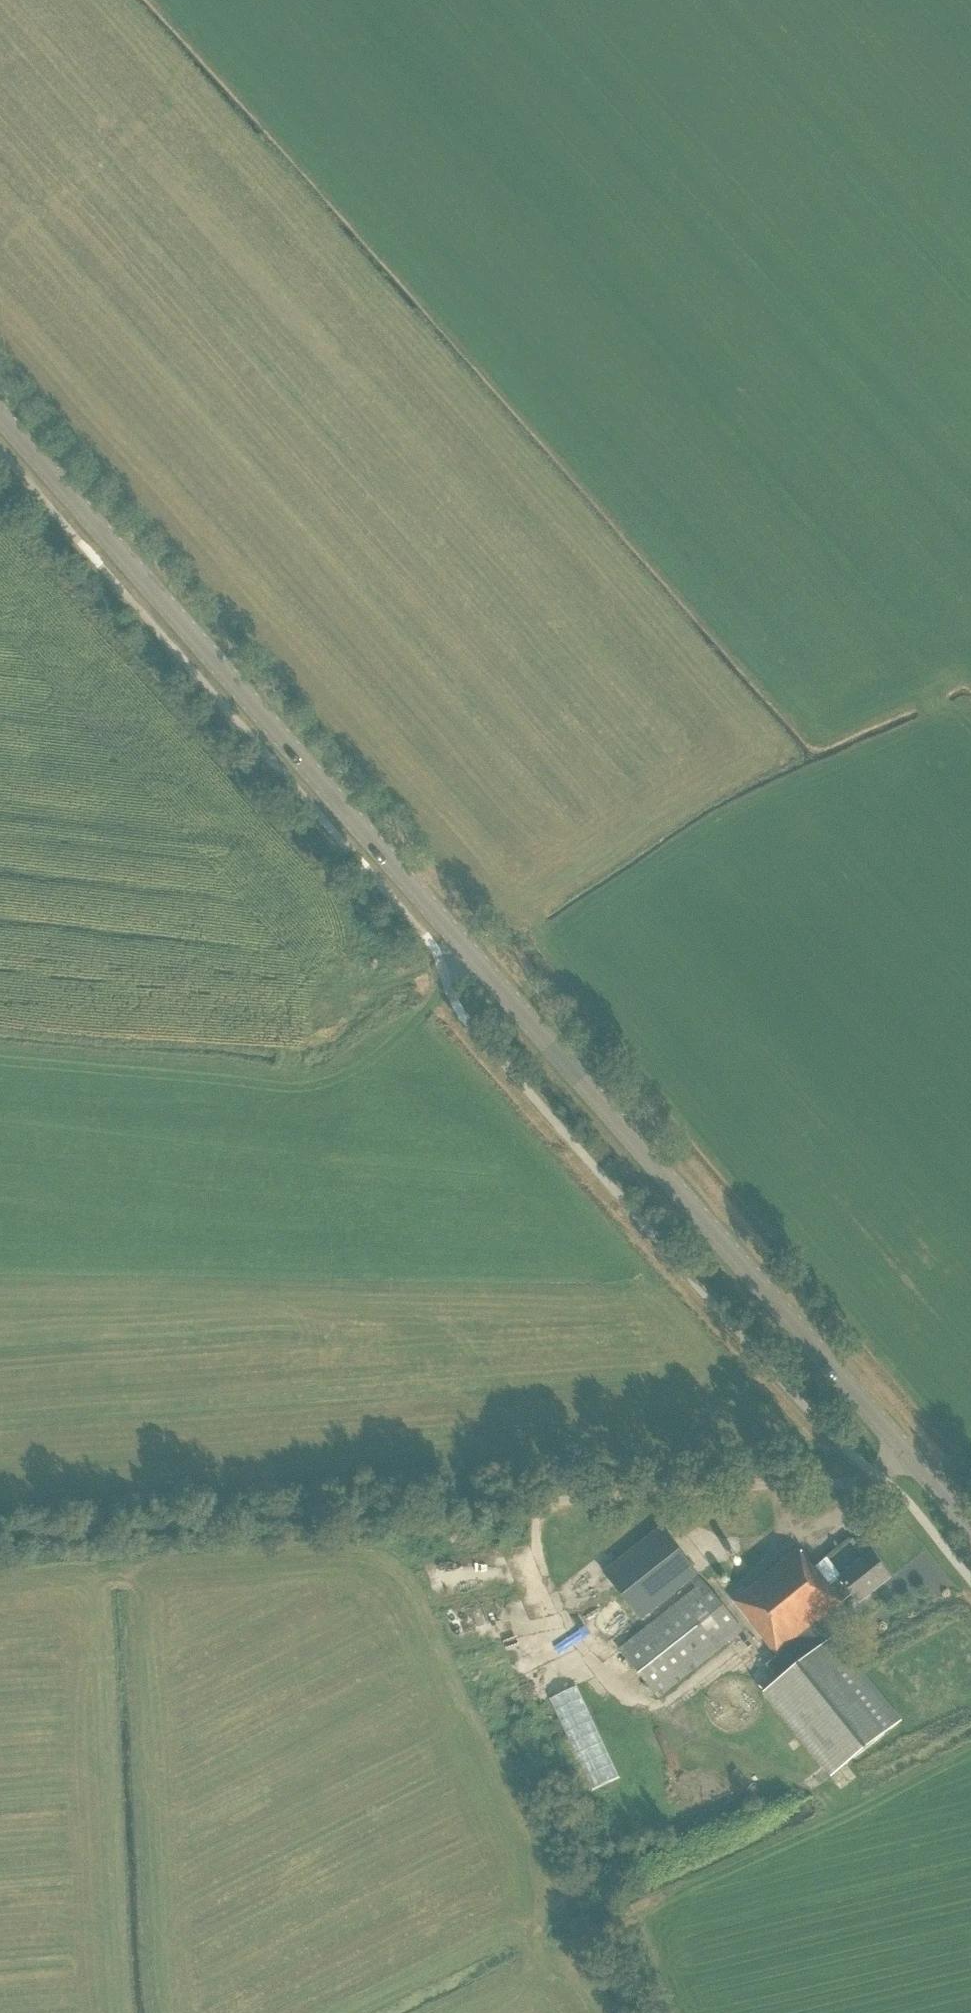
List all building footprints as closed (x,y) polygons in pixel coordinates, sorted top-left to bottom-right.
[(689,1579),(696,1587),(702,1580),(660,1526),(601,1571),(638,1619),(689,1579)] [(734,1603),(779,1656),(819,1621),(842,1602),(853,1593),(859,1600),(889,1574),(870,1551),(830,1585),(814,1567),(812,1568),(796,1550),(734,1603)] [(703,1580),(702,1580),(696,1587),(618,1647),(657,1698),(743,1631),(703,1580)] [(600,1607),(617,1622),(629,1608),(612,1593),(600,1607)] [(482,1615),(481,1597),(465,1598),(465,1615),(482,1615)] [(830,1634),(819,1621),(779,1656),(768,1665),(782,1681),(767,1693),(836,1775),(903,1718),(831,1633),(830,1634)] [(759,1711),(761,1702),(759,1694),(755,1686),(749,1680),(742,1676),(733,1675),(725,1676),(717,1680),(711,1686),(707,1694),(706,1702),(707,1711),(711,1718),(717,1724),(725,1728),(733,1730),(742,1728),(749,1724),(755,1718),(759,1711)] [(623,1766),(599,1699),(572,1709),(585,1745),(594,1741),(598,1752),(590,1755),(598,1775),(623,1766)]
